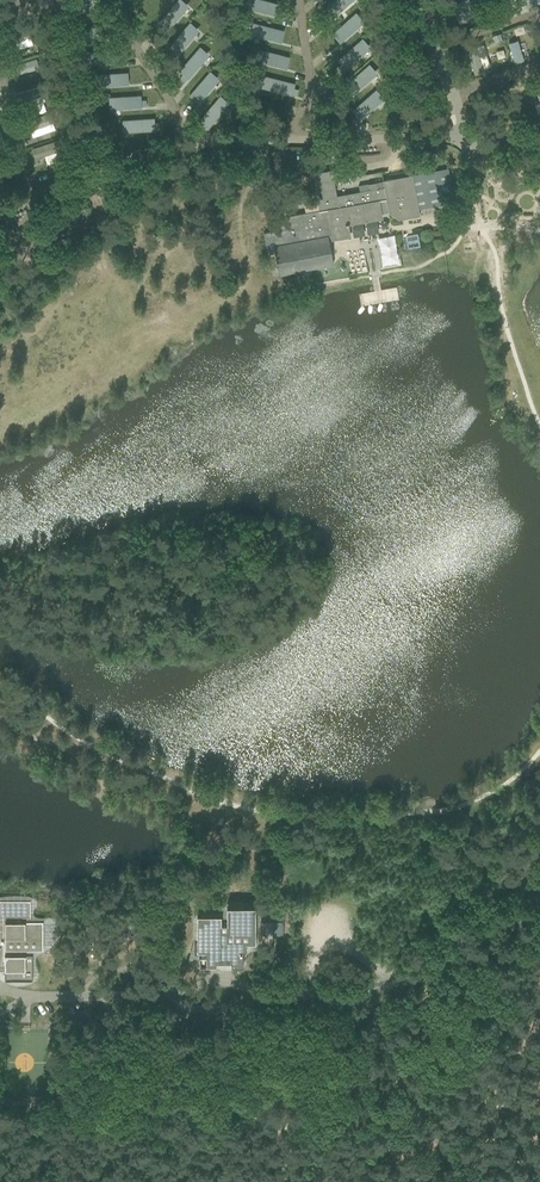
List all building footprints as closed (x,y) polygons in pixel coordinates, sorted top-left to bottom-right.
[(67,4),(70,12),(71,15),(102,4),(100,0),(77,0),(67,4)] [(158,22),(162,25),(159,29),(164,33),(167,29),(167,30),(188,6),(182,0),(178,0),(158,22)] [(244,7),(275,15),(278,4),(263,0),(246,0),(244,7)] [(325,8),(328,12),(325,14),(329,19),(332,16),(333,17),(352,0),(334,0),(325,8)] [(470,5),(469,0),(463,0),(453,3),(459,23),(474,19),(473,16),(470,5)] [(509,0),(500,0),(503,12),(512,10),(509,0)] [(356,13),(332,34),(340,43),(364,21),(356,13)] [(190,22),(169,47),(172,50),(169,53),(174,57),(177,54),(178,54),(199,30),(190,22)] [(253,22),(250,34),(281,42),(284,30),(253,22)] [(101,27),(68,29),(69,41),(101,39),(101,38),(106,38),(105,31),(101,31),(101,27)] [(28,28),(1,37),(5,46),(16,42),(18,49),(33,44),(30,37),(31,37),(28,28)] [(341,63),(338,66),(342,71),(345,68),(346,68),(370,47),(362,38),(338,59),(341,63)] [(524,61),(517,40),(508,43),(515,64),(524,61)] [(482,68),(476,47),(475,45),(466,48),(475,75),(483,72),(482,68)] [(200,46),(179,71),(182,74),(179,78),(184,82),(187,78),(188,79),(209,54),(200,46)] [(114,49),(80,52),(81,64),(115,61),(119,60),(119,54),(114,54),(114,49)] [(258,49),(255,61),(287,69),(290,57),(258,49)] [(36,58),(9,67),(12,76),(39,67),(36,58)] [(369,64),(345,85),(353,94),(377,73),(369,64)] [(210,71),(189,96),(198,103),(219,79),(210,71)] [(128,72),(96,74),(96,87),(128,84),(128,72)] [(264,75),(261,87),(292,95),(295,83),(264,75)] [(41,85),(17,93),(20,102),(21,102),(43,95),(44,95),(41,85)] [(376,89),(352,111),(360,120),(384,98),(376,89)] [(141,95),(108,97),(109,109),(141,107),(141,106),(146,106),(146,100),(141,100),(141,95)] [(220,95),(199,120),(203,123),(200,127),(204,131),(208,127),(208,128),(229,103),(220,95)] [(59,96),(53,98),(56,106),(62,104),(59,96)] [(51,112),(24,122),(28,131),(31,130),(33,137),(55,129),(53,123),(54,122),(51,112)] [(154,118),(122,120),(122,132),(155,130),(155,129),(160,129),(159,122),(155,123),(154,118)] [(70,125),(64,127),(67,135),(73,133),(70,125)] [(58,139),(32,148),(35,159),(46,155),(45,157),(47,163),(49,163),(64,158),(62,150),(58,139)] [(79,151),(71,154),(73,160),(81,157),(79,151)] [(0,159),(0,170),(10,166),(6,156),(0,159)] [(382,213),(388,212),(398,219),(420,215),(412,174),(383,180),(384,186),(336,196),(334,181),(353,177),(351,166),(313,173),(315,185),(320,184),(322,198),(317,199),(318,203),(304,205),(305,212),(283,217),(284,219),(281,220),(282,222),(273,224),(274,231),(264,233),(267,254),(275,253),(279,274),(333,264),(329,240),(351,236),(348,224),(383,218),(382,213)] [(205,232),(210,248),(227,243),(222,227),(205,232)] [(386,233),(374,235),(376,248),(388,246),(386,233)] [(408,248),(419,246),(417,234),(406,236),(408,248)] [(382,263),(391,263),(391,253),(381,253),(382,263)] [(185,276),(190,290),(201,285),(196,272),(185,276)] [(22,916),(30,916),(30,899),(0,899),(0,969),(4,969),(4,980),(32,980),(32,953),(25,953),(25,949),(43,949),(43,920),(22,920),(22,916)] [(227,922),(221,922),(221,914),(197,914),(197,950),(201,950),(201,954),(199,954),(199,964),(216,964),(216,960),(231,960),(231,965),(243,965),(243,949),(246,949),(246,941),(255,941),(255,905),(227,905),(227,922)] [(283,923),(262,923),(262,936),(283,936),(283,923)]
